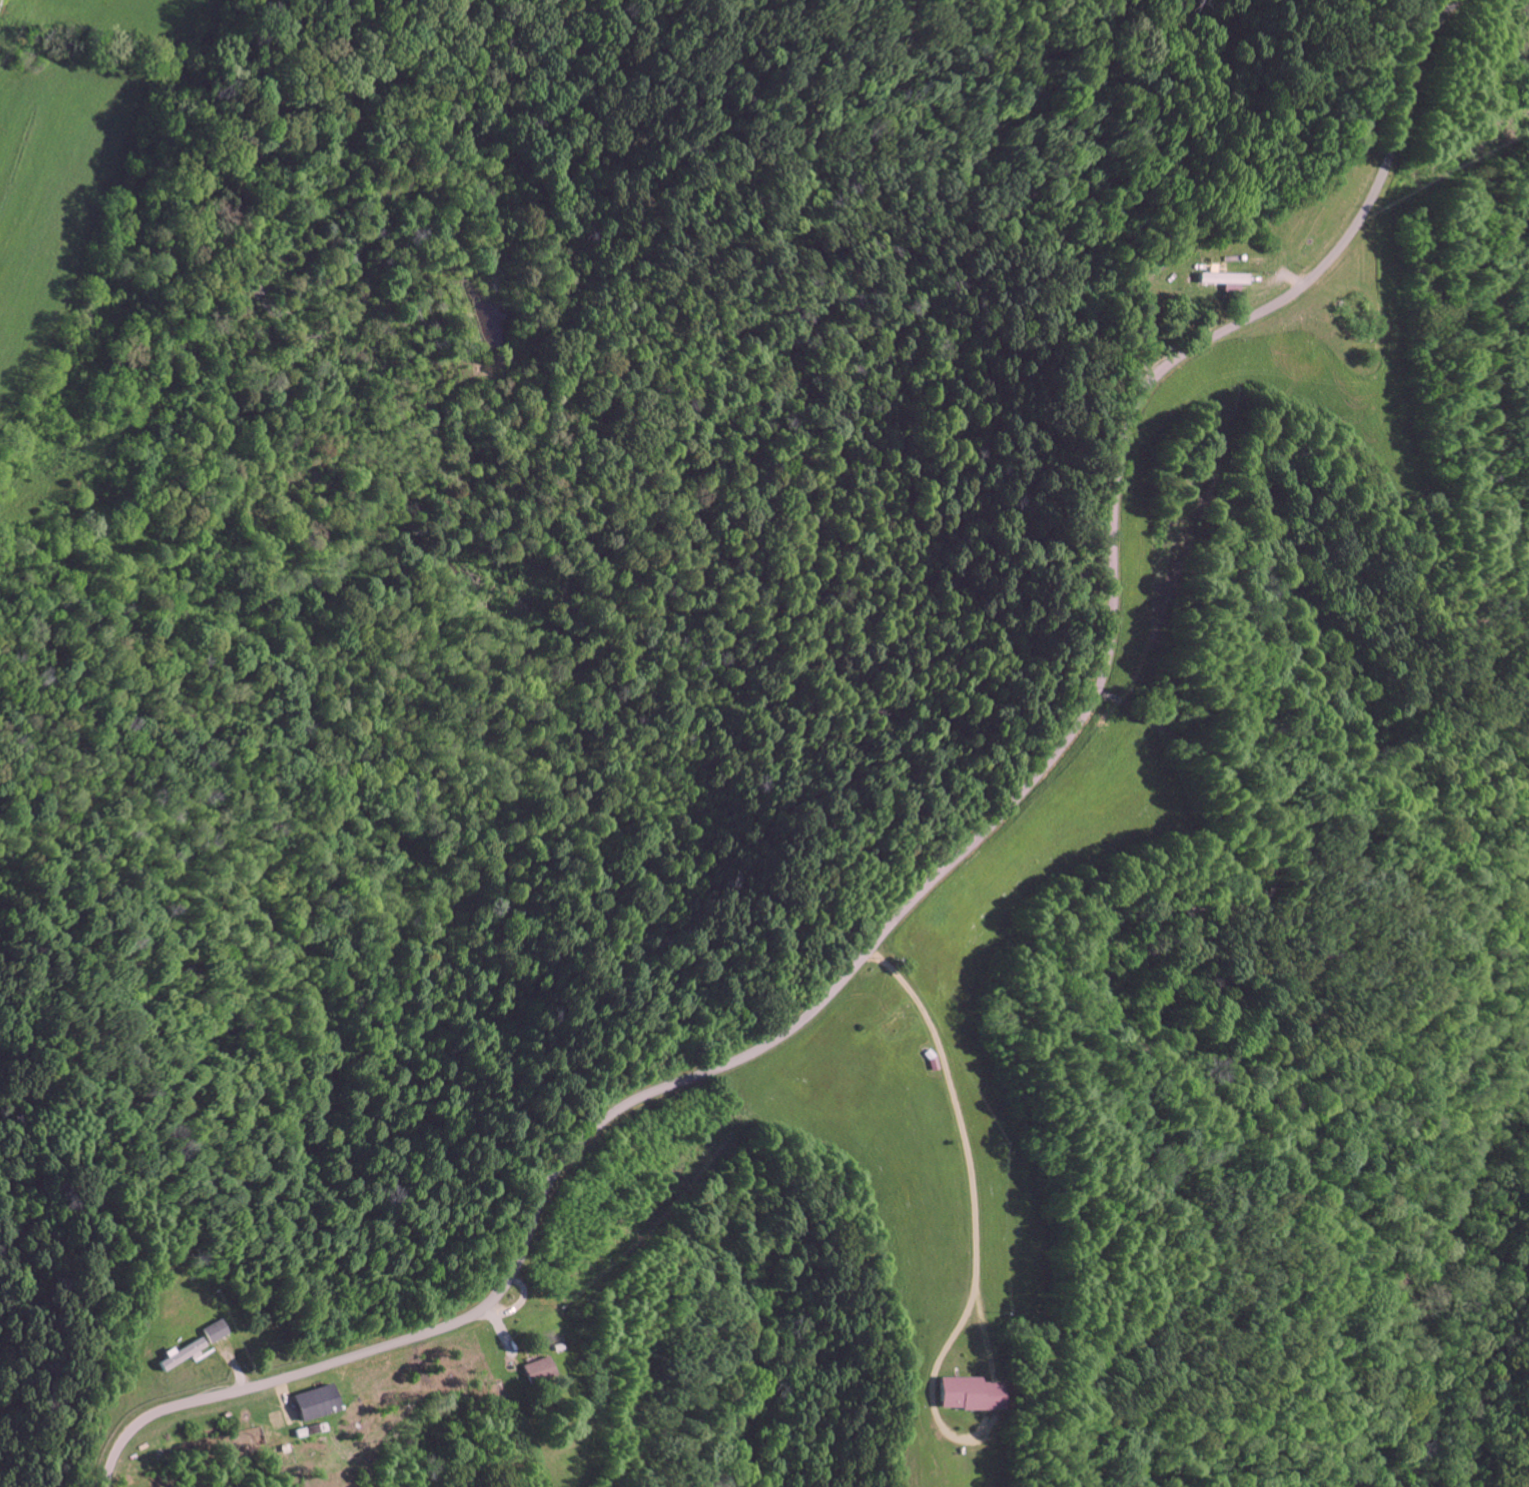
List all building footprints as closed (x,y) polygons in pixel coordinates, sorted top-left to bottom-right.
[(1194,284),(1219,284),(1219,292),(1235,292),(1235,285),(1244,285),(1244,275),(1194,273),(1194,284)] [(224,1334),(217,1319),(196,1328),(204,1343),(224,1334)] [(194,1354),(194,1352),(203,1347),(198,1337),(153,1363),(159,1374),(194,1354)] [(550,1377),(546,1359),(519,1365),(522,1383),(550,1377)] [(989,1409),(989,1383),(972,1383),(972,1377),(931,1377),(932,1410),(989,1409)] [(294,1423),(332,1411),(324,1384),(286,1396),(294,1423)]
